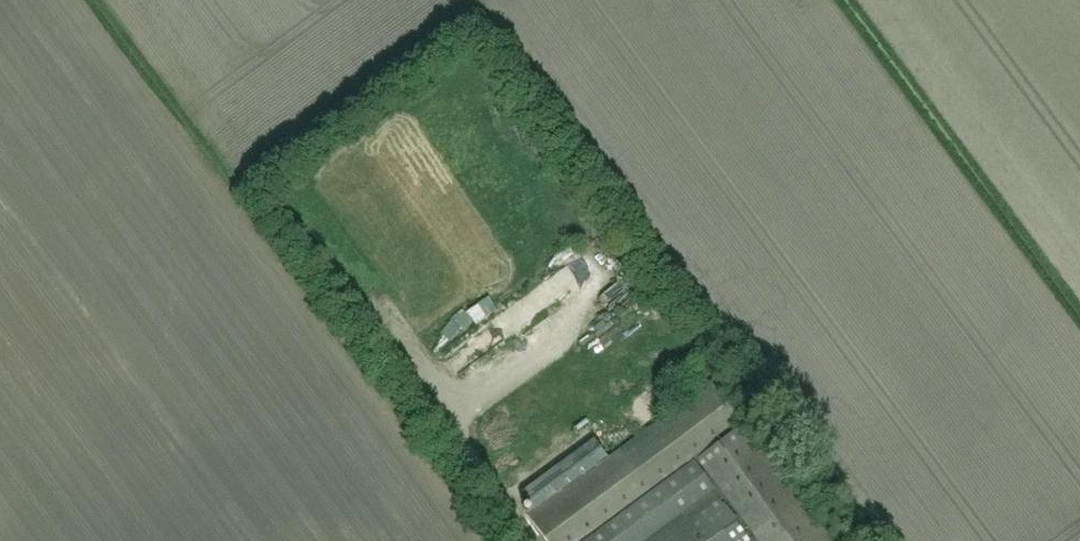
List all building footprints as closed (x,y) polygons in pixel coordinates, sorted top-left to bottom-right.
[(755,431),(737,444),(733,438),(751,425),(718,379),(529,516),(548,540),(590,540),(707,456),(711,462),(699,471),(742,530),(732,537),(727,531),(713,540),(742,540),(747,537),(750,540),(835,540),(755,431)] [(684,509),(640,540),(707,540),(684,509)]
